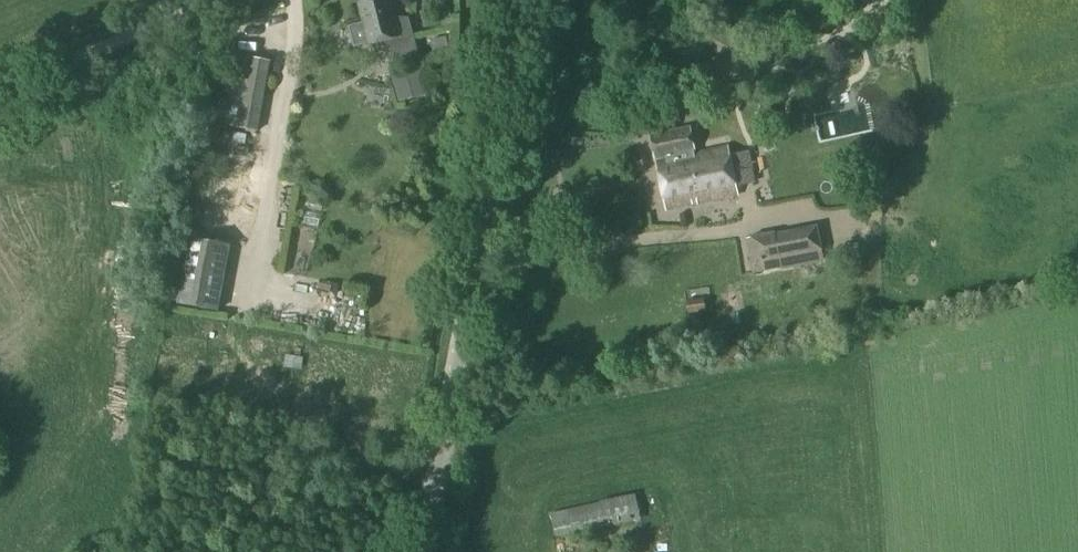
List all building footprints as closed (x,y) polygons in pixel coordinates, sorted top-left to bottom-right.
[(368,45),(383,42),(388,63),(416,56),(408,22),(393,26),(387,0),(376,0),(358,4),(368,45)] [(234,127),(254,131),(268,61),(248,57),(234,127)] [(395,77),(401,102),(427,96),(421,71),(395,77)] [(650,137),(656,162),(655,162),(665,210),(736,195),(726,147),(693,154),(687,129),(650,137)] [(197,213),(243,224),(251,190),(232,186),(236,165),(211,159),(205,184),(204,184),(197,213)] [(753,236),(756,263),(810,252),(805,226),(753,236)] [(177,305),(216,312),(228,246),(189,239),(177,305)] [(704,302),(686,304),(687,314),(705,312),(704,302)] [(631,491),(545,503),(549,531),(635,519),(631,491)]
